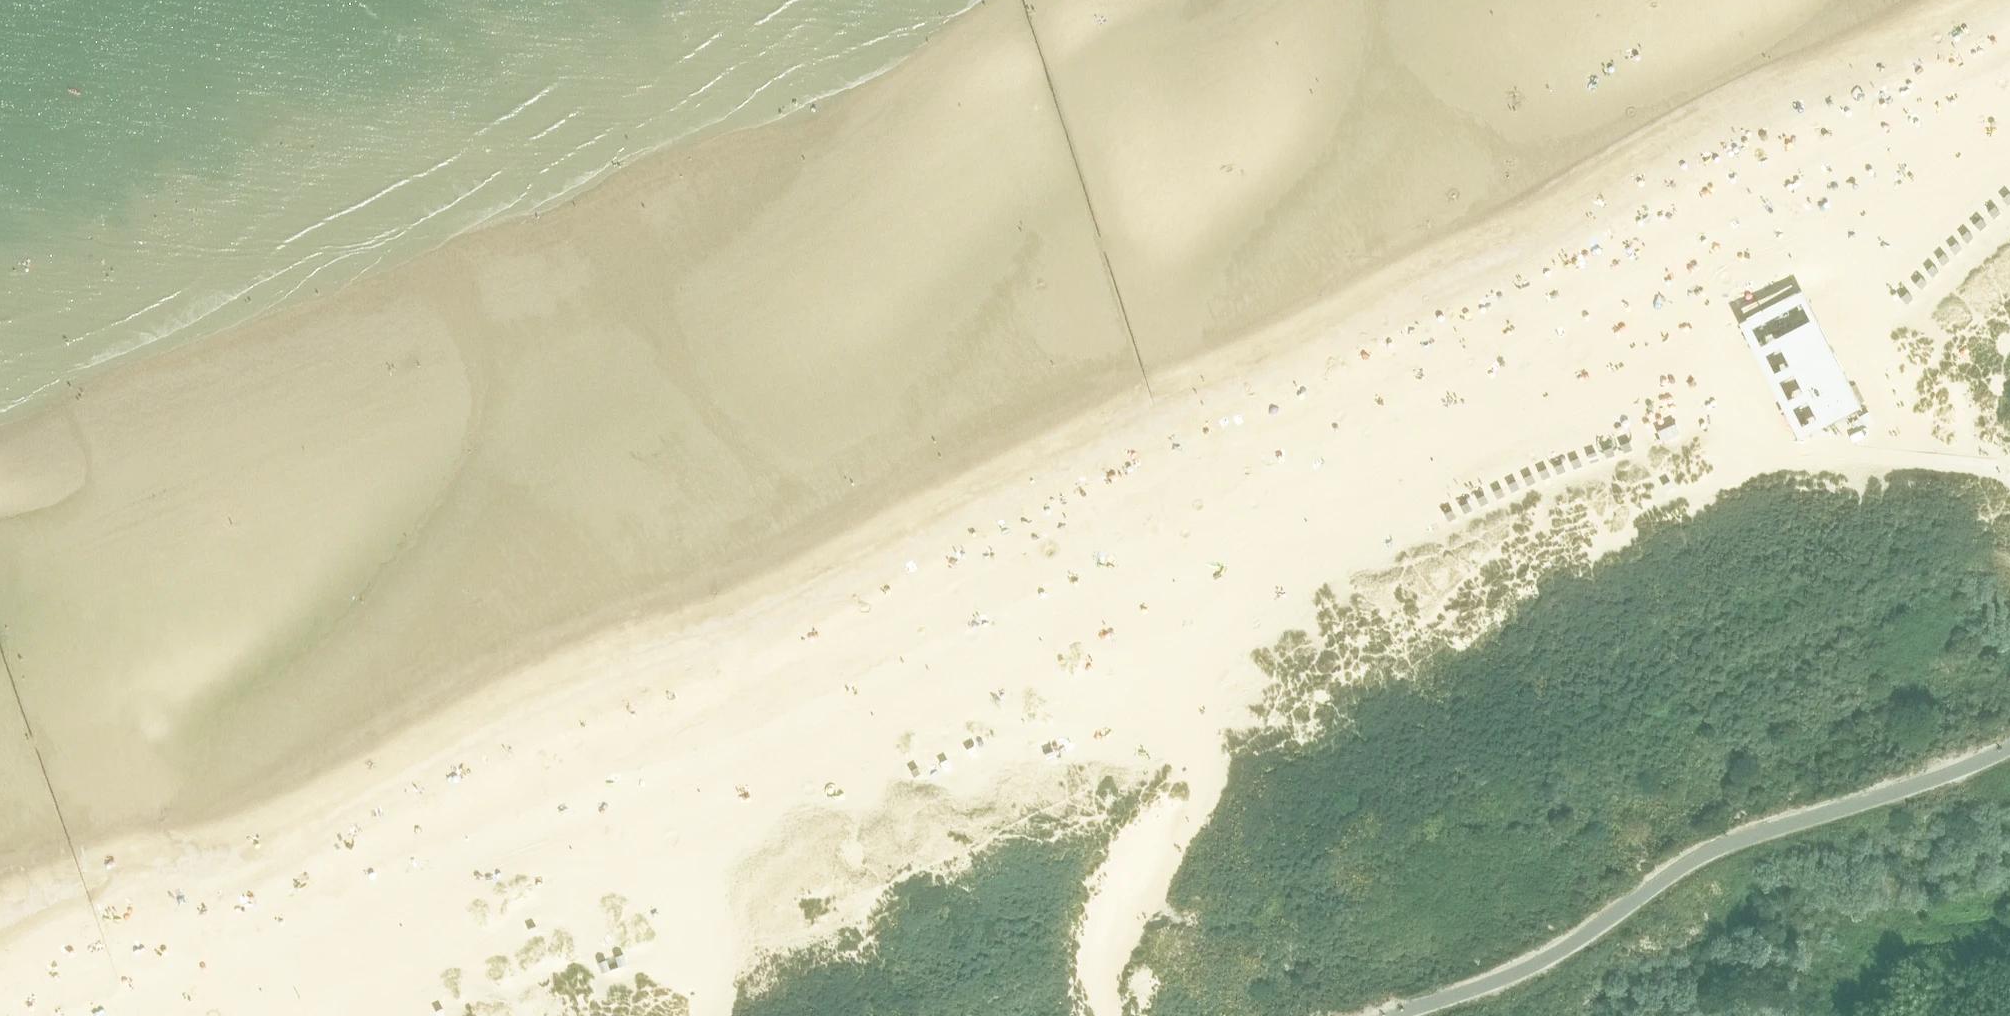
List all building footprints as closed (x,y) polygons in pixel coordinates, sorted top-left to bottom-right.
[(1777,298),(1793,293),(1789,283),(1773,288),(1777,298)] [(1773,337),(1771,338),(1776,346),(1776,347),(1785,364),(1790,373),(1799,391),(1804,400),(1814,418),(1819,427),(1859,407),(1813,317),(1811,317),(1816,326),(1777,346),(1773,337)] [(1768,389),(1759,393),(1780,445),(1790,441),(1768,389)]
